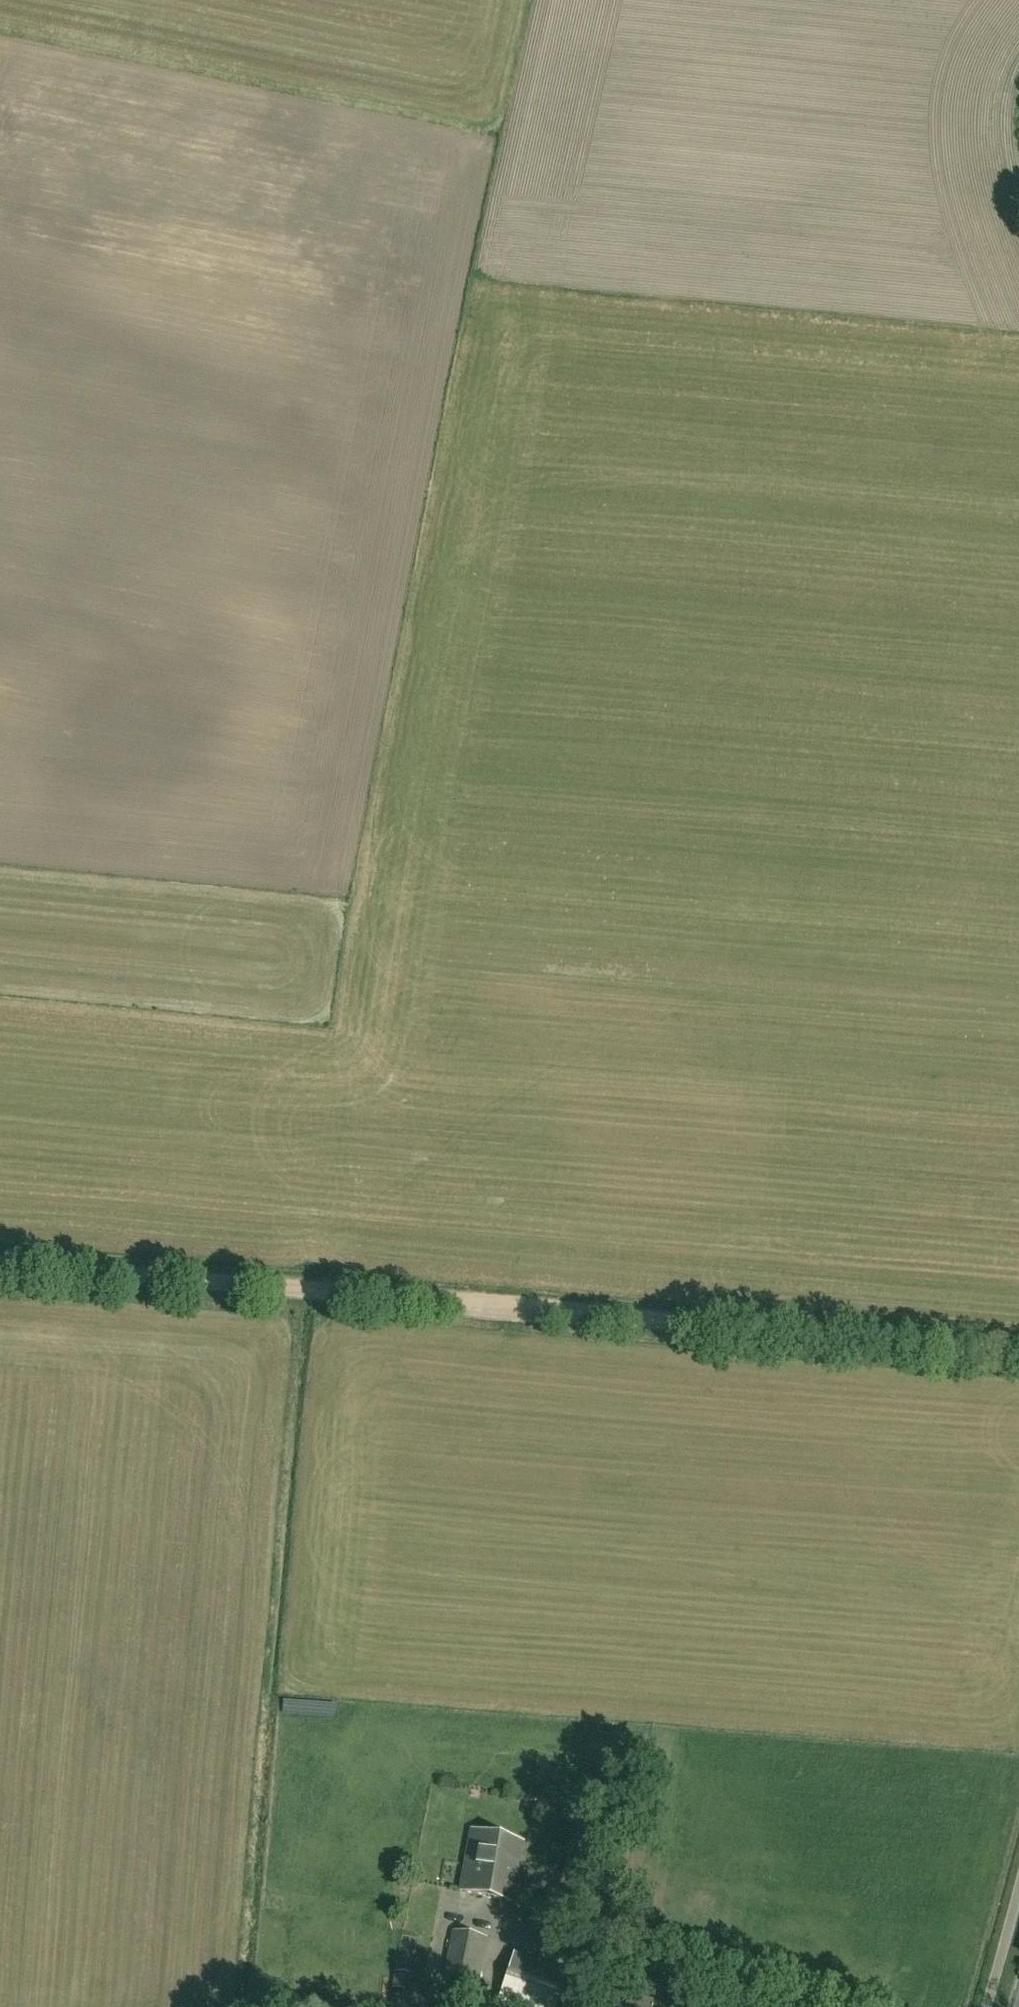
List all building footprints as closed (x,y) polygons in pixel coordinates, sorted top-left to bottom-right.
[(511,1903),(523,1842),(471,1832),(460,1892),(511,1903)] [(478,1985),(487,1937),(453,1931),(443,1979),(478,1985)] [(508,1975),(499,2001),(515,2006),(540,2006),(546,1989),(571,1997),(579,1973),(515,1952),(508,1975)] [(409,1974),(395,1971),(392,1988),(406,1991),(409,1974)]
